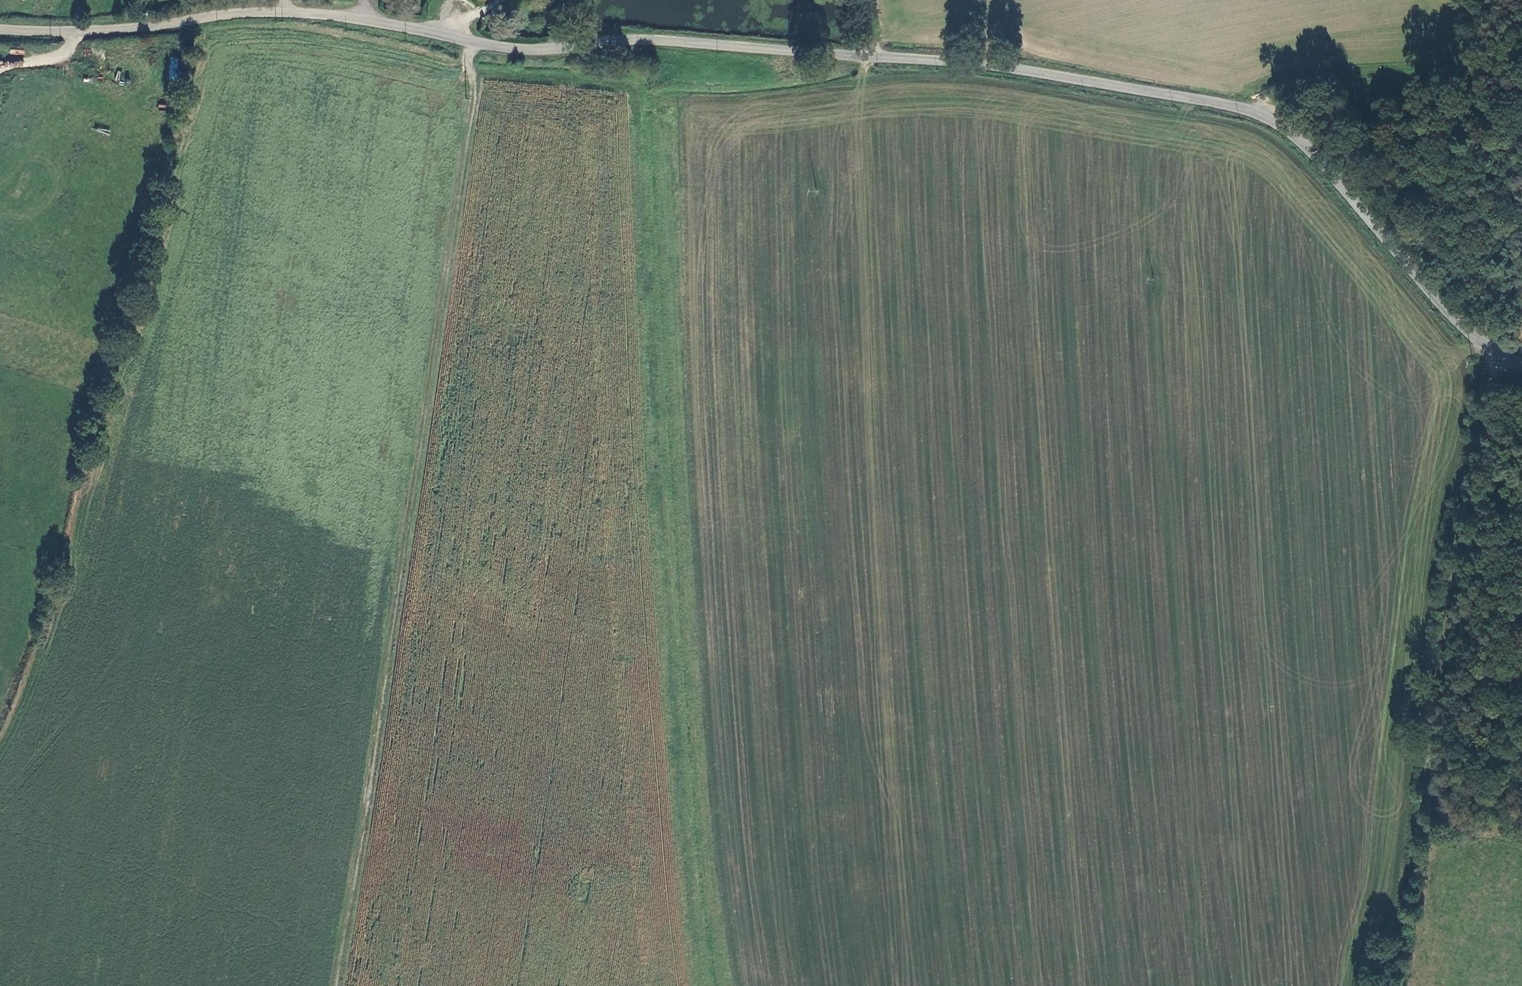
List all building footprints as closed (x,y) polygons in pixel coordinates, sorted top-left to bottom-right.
[(170,57),(168,79),(176,80),(179,57),(170,57)] [(117,71),(116,82),(124,83),(125,72),(117,71)]
